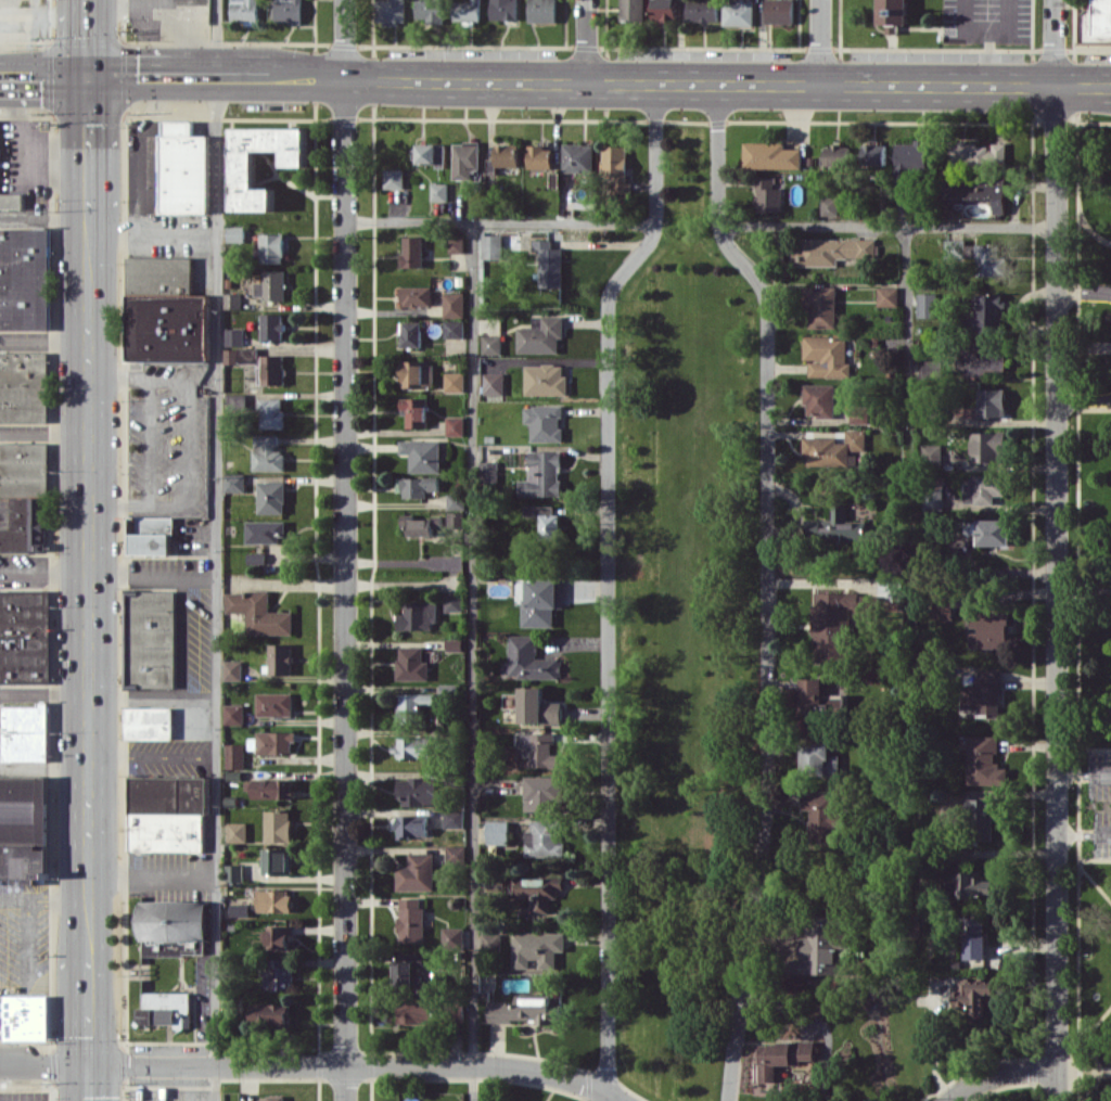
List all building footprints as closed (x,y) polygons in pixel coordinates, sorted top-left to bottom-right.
[(232,21),(259,21),(259,0),(232,0),(232,21)] [(303,22),(303,0),(277,0),(276,22),(303,22)] [(407,23),(407,0),(379,0),(380,23),(407,23)] [(417,18),(428,19),(428,24),(444,24),(444,0),(417,0),(417,18)] [(464,20),(464,23),(481,24),(481,0),(472,0),(472,2),(455,1),(455,20),(464,20)] [(491,19),(519,20),(519,0),(492,0),(491,19)] [(558,0),(529,0),(530,22),(558,22),(558,0)] [(646,20),(646,0),(623,0),(623,21),(646,20)] [(678,0),(654,0),(653,21),(677,22),(678,0)] [(688,21),(719,21),(720,1),(688,0),(688,21)] [(753,26),(754,0),(725,0),(724,25),(753,26)] [(767,23),(794,23),(794,0),(767,0),(767,23)] [(907,0),(878,0),(879,24),(887,24),(887,33),(898,33),(898,24),(907,24),(907,0)] [(1095,8),(1081,8),(1081,41),(1110,41),(1110,0),(1095,0),(1095,8)] [(209,135),(194,135),(194,120),(161,121),(162,213),(210,212),(209,135)] [(307,128),(233,128),(233,211),(275,211),(275,188),(256,188),(256,150),(284,150),(284,166),(307,166),(307,128)] [(897,143),(896,182),(913,182),(913,172),(928,172),(928,139),(915,139),(915,143),(897,143)] [(454,179),(473,179),(473,169),(480,169),(480,142),(455,142),(454,179)] [(802,148),(785,148),(785,142),(744,142),(744,168),(802,167),(802,148)] [(1007,142),(991,142),(991,143),(951,142),(951,164),(1006,165),(1007,142)] [(447,168),(447,144),(419,143),(418,163),(438,164),(438,168),(447,168)] [(564,171),(594,172),(595,144),(565,143),(564,171)] [(520,167),(519,144),(496,145),(497,158),(489,159),(489,168),(520,167)] [(849,144),(825,145),(825,166),(849,165),(849,144)] [(887,144),(863,144),(863,165),(886,165),(887,144)] [(629,146),(604,145),(604,177),(613,178),(613,192),(628,193),(629,146)] [(553,168),(553,146),(529,146),(529,168),(553,168)] [(404,190),(404,169),(385,169),(385,189),(404,190)] [(776,176),(756,176),(755,211),(782,212),(782,188),(776,188),(776,176)] [(994,200),(994,213),(1005,213),(1005,179),(945,179),(945,213),(954,213),(953,200),(994,200)] [(431,201),(447,201),(447,183),(431,183),(431,201)] [(838,197),(821,197),(821,215),(838,215),(838,197)] [(245,241),(245,225),(227,226),(227,242),(245,241)] [(0,256),(0,329),(50,330),(51,228),(0,228),(0,256)] [(262,263),(285,262),(284,233),(260,234),(262,263)] [(503,235),(482,234),(482,259),(503,259),(503,235)] [(464,252),(464,235),(450,235),(450,252),(464,252)] [(403,266),(423,267),(423,236),(403,236),(403,266)] [(802,239),(802,246),(792,246),(792,266),(837,265),(837,258),(875,257),(875,238),(802,239)] [(563,286),(562,248),(553,248),(553,239),(534,240),(534,249),(540,249),(540,286),(563,286)] [(966,239),(945,239),(945,257),(966,257),(966,239)] [(975,274),(1003,276),(1005,245),(976,243),(975,274)] [(209,362),(210,295),(193,295),(193,257),(129,257),(128,361),(209,362)] [(285,269),(264,270),(264,281),(256,282),(256,295),(265,295),(265,300),(286,300),(285,269)] [(432,286),(402,286),(402,306),(432,306),(432,286)] [(836,328),(836,286),(806,286),(806,327),(836,328)] [(877,306),(898,306),(898,287),(878,287),(877,306)] [(464,292),(444,292),(444,317),(464,317),(464,292)] [(242,308),(242,293),(226,293),(225,308),(242,308)] [(917,316),(936,317),(937,293),(918,293),(917,316)] [(979,294),(978,330),(1003,331),(1004,294),(979,294)] [(262,341),(284,340),(283,313),(261,314),(262,341)] [(518,352),(559,353),(559,338),(564,338),(564,316),(533,315),(533,327),(518,326),(518,352)] [(464,320),(445,320),(444,337),(464,338),(464,320)] [(421,321),(401,321),(402,346),(422,346),(421,321)] [(244,328),(226,328),(226,345),(244,345),(244,328)] [(501,334),(482,335),(483,354),(502,354),(501,334)] [(803,360),(809,360),(809,376),(850,377),(851,363),(846,363),(846,336),(803,335),(803,360)] [(964,373),(1005,374),(1006,352),(981,352),(981,345),(965,344),(964,373)] [(258,348),(225,348),(225,364),(258,363),(258,348)] [(48,423),(49,352),(0,351),(0,422),(48,423)] [(284,384),(284,355),(261,355),(261,375),(262,375),(262,384),(284,384)] [(919,375),(939,376),(940,360),(920,359),(919,375)] [(434,361),(402,361),(402,387),(434,386),(434,361)] [(525,394),(568,395),(568,375),(564,375),(564,365),(525,364),(525,394)] [(445,392),(465,392),(464,371),(445,372),(445,392)] [(484,395),(505,394),(504,372),(484,373),(484,395)] [(834,417),(835,385),(804,384),(804,405),(807,405),(807,417),(834,417)] [(978,389),(979,417),(1006,417),(1005,389),(978,389)] [(228,409),(246,409),(246,393),(229,393),(228,409)] [(284,428),(284,398),(259,398),(258,428),(284,428)] [(428,398),(402,398),(401,414),(407,414),(407,427),(427,428),(428,398)] [(531,441),(562,441),(562,405),(525,405),(525,423),(532,423),(531,441)] [(868,423),(868,407),(850,407),(850,423),(868,423)] [(465,417),(447,417),(446,436),(464,436),(465,417)] [(804,437),(804,454),(808,454),(808,465),(850,466),(850,450),(866,450),(866,430),(846,429),(846,442),(837,442),(837,437),(804,437)] [(972,431),(971,461),(1005,462),(1005,432),(972,431)] [(254,470),(285,470),(285,451),(277,451),(278,434),(254,434),(254,470)] [(440,472),(441,440),(400,440),(400,453),(410,453),(410,472),(440,472)] [(46,552),(45,495),(49,495),(49,442),(0,443),(0,495),(11,495),(11,528),(0,528),(0,552),(46,552)] [(942,445),(923,444),(923,460),(941,460),(942,445)] [(561,450),(530,451),(530,480),(519,480),(519,495),(561,495),(561,450)] [(498,461),(482,461),(482,482),(498,482),(498,461)] [(225,492),(245,492),(246,474),(225,473),(225,492)] [(1006,475),(972,474),(972,483),(965,483),(965,504),(994,504),(994,495),(1005,495),(1006,475)] [(426,495),(426,491),(439,491),(439,477),(397,477),(397,495),(426,495)] [(285,513),(286,482),(258,481),(258,513),(285,513)] [(447,509),(465,508),(465,493),(447,494),(447,509)] [(847,521),(847,503),(832,503),(832,519),(804,519),(805,542),(868,541),(868,521),(847,521)] [(549,515),(549,505),(526,505),(526,514),(549,515)] [(464,527),(464,512),(448,512),(448,526),(464,527)] [(433,536),(433,527),(442,527),(442,518),(413,517),(413,514),(401,514),(401,526),(409,527),(408,535),(433,536)] [(561,514),(541,514),(542,539),(562,539),(561,514)] [(173,517),(131,516),(131,554),(172,554),(173,517)] [(976,544),(1010,545),(1011,520),(976,520),(976,544)] [(285,521),(247,521),(247,543),(279,543),(279,535),(285,535),(285,521)] [(524,626),(554,626),(554,607),(563,608),(564,578),(525,578),(524,626)] [(51,590),(0,590),(0,683),(51,683),(51,590)] [(176,688),(175,591),(127,591),(127,688),(176,688)] [(292,634),(292,611),(269,611),(269,591),(226,591),(226,612),(246,612),(246,634),(292,634)] [(814,661),(846,660),(845,619),(859,618),(859,591),(812,593),(814,661)] [(445,611),(463,611),(462,593),(445,593),(445,611)] [(398,629),(436,629),(436,601),(406,601),(406,614),(398,614),(398,629)] [(952,618),(953,603),(938,602),(937,618),(952,618)] [(970,647),(1008,648),(1008,613),(971,612),(971,629),(970,647)] [(509,677),(561,678),(562,658),(537,658),(537,635),(510,634),(509,677)] [(446,651),(462,650),(462,638),(446,638),(446,651)] [(292,675),(293,644),(270,644),(269,674),(292,675)] [(423,646),(397,646),(398,680),(429,679),(428,661),(423,661),(423,646)] [(241,680),(241,660),(224,660),(224,680),(241,680)] [(1001,670),(977,669),(977,684),(963,684),(963,708),(978,708),(978,716),(1000,717),(1001,670)] [(822,678),(801,678),(802,716),(823,715),(822,678)] [(544,687),(521,687),(520,723),(562,724),(563,702),(544,702),(544,687)] [(292,692),(257,693),(257,716),(292,716),(292,692)] [(435,693),(399,693),(399,722),(424,721),(424,713),(436,713),(435,693)] [(48,702),(37,702),(37,705),(3,706),(4,761),(49,760),(48,702)] [(244,724),(244,704),(225,704),(225,724),(244,724)] [(173,707),(125,707),(125,739),(173,739),(173,707)] [(258,754),(292,753),(292,741),(296,741),(296,731),(258,731),(258,754)] [(552,733),(517,733),(518,756),(530,756),(530,767),(564,767),(564,754),(553,754),(552,733)] [(968,783),(1008,784),(1008,768),(998,768),(998,735),(968,735),(968,783)] [(398,737),(398,758),(432,757),(432,736),(398,737)] [(840,774),(840,754),(831,754),(831,743),(803,743),(802,774),(840,774)] [(244,744),(226,744),(226,768),(244,768),(244,744)] [(24,879),(24,883),(37,883),(37,879),(49,879),(49,844),(48,844),(48,776),(0,776),(0,879),(24,879)] [(210,777),(130,776),(129,851),(204,851),(205,814),(209,815),(210,777)] [(526,810),(563,811),(563,776),(526,776),(526,810)] [(437,778),(400,778),(399,804),(437,805),(437,778)] [(293,799),(294,780),(249,779),(249,797),(293,799)] [(834,843),(835,825),(845,825),(845,811),(834,811),(835,793),(802,793),(802,809),(809,809),(809,842),(834,843)] [(993,840),(993,816),(999,816),(999,798),(968,798),(968,830),(978,830),(977,840),(993,840)] [(464,828),(464,810),(445,809),(445,828),(464,828)] [(265,841),(291,841),(291,810),(265,810),(265,841)] [(428,836),(428,815),(398,815),(398,837),(428,836)] [(509,821),(487,820),(487,844),(509,844),(509,821)] [(526,830),(525,856),(564,857),(565,843),(557,843),(557,833),(561,833),(562,820),(532,820),(532,830),(526,830)] [(247,841),(247,822),(228,822),(228,842),(247,841)] [(446,863),(464,864),(465,846),(446,846),(446,863)] [(266,874),(293,874),(293,847),(266,847),(266,874)] [(434,890),(434,853),(409,853),(409,866),(397,866),(397,890),(434,890)] [(244,881),(244,864),(227,864),(227,881),(244,881)] [(995,880),(982,880),(982,871),(959,872),(960,897),(996,897),(995,880)] [(550,912),(550,898),(558,898),(558,888),(563,888),(563,877),(513,878),(513,897),(534,897),(535,912),(550,912)] [(258,911),(291,912),(292,889),(258,889),(258,911)] [(400,897),(400,942),(424,942),(424,898),(400,897)] [(208,900),(140,901),(140,940),(208,939),(208,900)] [(250,904),(230,904),(230,916),(251,916),(250,904)] [(792,974),(838,974),(838,940),(841,940),(841,915),(810,915),(810,935),(802,935),(802,959),(792,959),(792,974)] [(965,917),(965,958),(986,959),(986,917),(965,917)] [(291,926),(268,925),(268,949),(291,949),(291,926)] [(556,968),(556,951),(565,951),(565,931),(513,932),(514,968),(530,968),(529,959),(539,959),(540,968),(556,968)] [(482,951),(501,952),(501,933),(482,933),(482,951)] [(144,954),(205,955),(205,941),(144,940),(144,954)] [(394,962),(394,986),(422,986),(422,975),(414,975),(414,963),(424,963),(424,952),(402,952),(402,962),(394,962)] [(291,989),(292,959),(264,959),(263,989),(291,989)] [(996,979),(959,979),(959,990),(954,990),(953,1007),(972,1008),(971,1018),(985,1018),(985,1002),(993,1002),(993,994),(996,994),(996,979)] [(190,992),(143,992),(143,1008),(138,1008),(139,1025),(191,1024),(190,992)] [(0,995),(0,1039),(48,1040),(49,996),(0,995)] [(488,1020),(536,1021),(536,1022),(561,1022),(561,1004),(550,1004),(550,997),(516,997),(516,1002),(488,1002),(488,1020)] [(398,999),(398,1023),(434,1023),(435,999),(398,999)] [(289,1004),(251,1003),(251,1025),(289,1026),(289,1004)] [(815,1042),(762,1042),(762,1081),(777,1081),(777,1066),(815,1066),(815,1042)]
